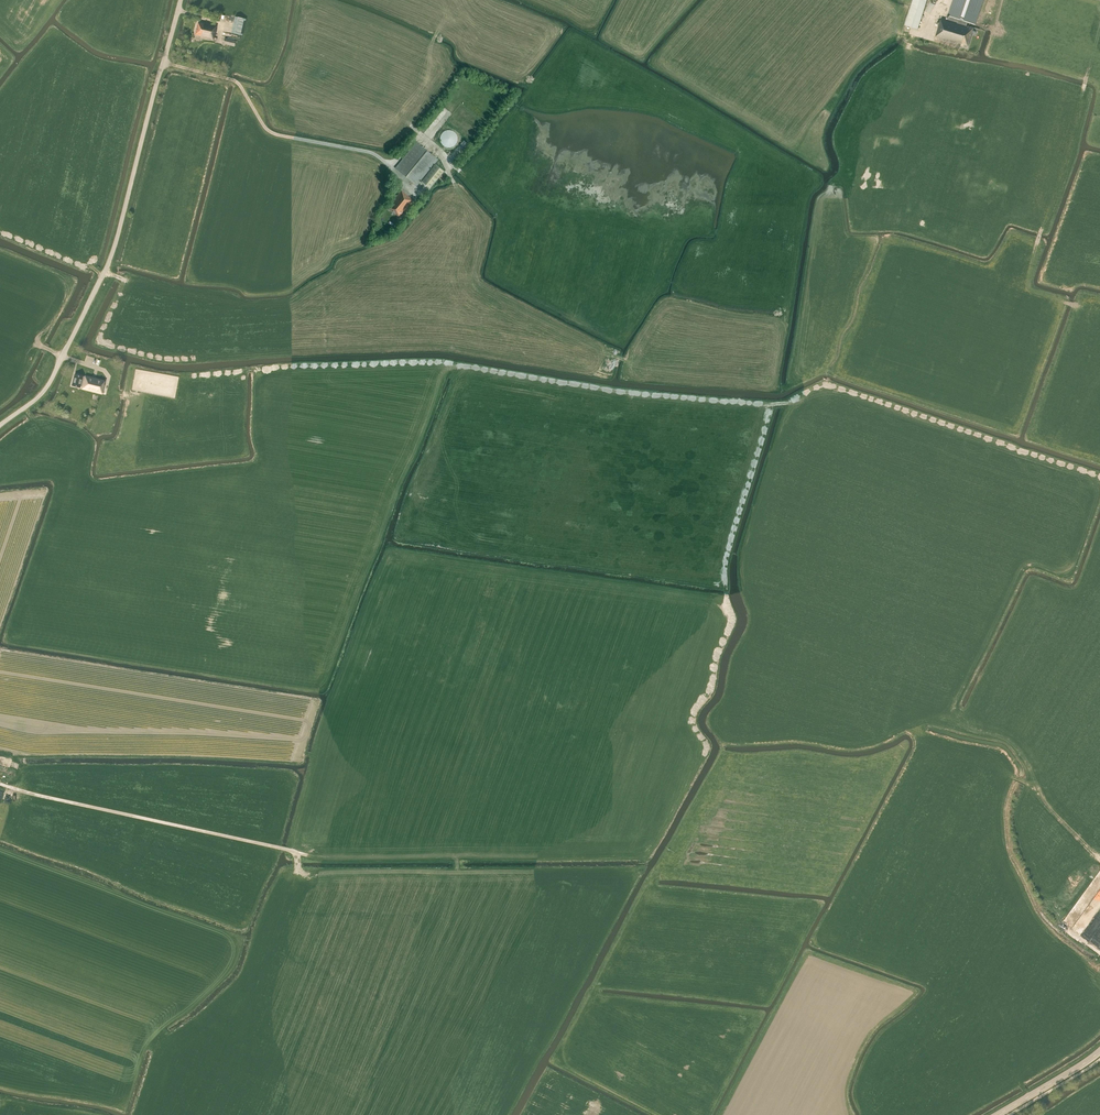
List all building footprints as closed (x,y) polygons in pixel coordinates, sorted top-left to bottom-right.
[(927,0),(912,0),(904,26),(918,30),(927,0)] [(974,24),(982,0),(954,0),(948,16),(949,16),(948,20),(941,18),(935,38),(958,45),(968,48),(973,28),(966,26),(967,22),(974,24)] [(930,14),(935,5),(930,2),(924,11),(930,14)] [(231,33),(242,35),(246,19),(235,16),(231,33)] [(213,40),(215,41),(216,38),(214,38),(216,30),(215,30),(216,25),(204,23),(204,24),(198,23),(195,34),(201,35),(201,37),(213,40)] [(223,44),(234,46),(235,40),(224,38),(223,44)] [(458,139),(458,138),(457,137),(457,136),(457,135),(456,134),(455,133),(455,132),(454,131),(453,131),(452,130),(450,130),(449,130),(448,130),(447,130),(446,131),(445,131),(444,132),(443,132),(442,133),(442,134),(441,135),(441,136),(440,137),(440,138),(440,140),(440,141),(441,142),(441,143),(442,144),(443,145),(444,146),(445,147),(446,147),(447,147),(449,147),(450,147),(451,147),(452,147),(453,146),(454,146),(455,145),(456,144),(456,143),(457,142),(457,141),(458,140),(458,139)] [(417,142),(396,168),(417,185),(438,160),(417,142)] [(431,188),(444,171),(436,164),(422,182),(431,188)] [(392,211),(399,217),(404,211),(405,212),(414,201),(402,190),(392,203),(389,208),(393,211),(392,211)] [(82,389),(102,394),(104,385),(105,380),(85,375),(85,377),(83,376),(75,374),(72,385),(80,387),(80,386),(82,386),(82,389)]
